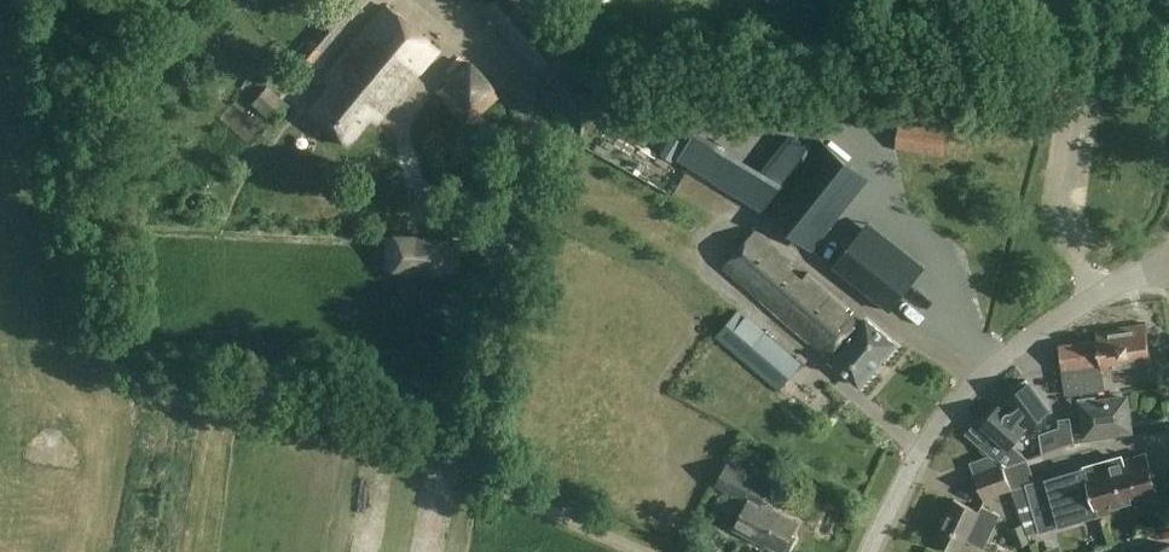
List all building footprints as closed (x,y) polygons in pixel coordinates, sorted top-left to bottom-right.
[(366,0),(346,0),(300,55),(311,65),(366,0)] [(573,64),(562,53),(567,49),(522,0),(469,0),(537,76),(540,73),(550,83),(573,64)] [(369,120),(375,125),(439,51),(386,5),(322,80),(329,86),(306,113),(346,147),(369,120)] [(472,62),(435,92),(464,128),(501,98),(472,62)] [(252,104),(274,123),(290,105),(268,86),(252,104)] [(897,150),(946,156),(949,131),(900,125),(897,150)] [(825,199),(793,174),(764,212),(796,236),(825,199)] [(714,217),(722,201),(706,192),(697,209),(714,217)] [(890,310),(924,267),(869,223),(833,267),(890,310)] [(725,268),(824,352),(825,353),(827,350),(831,353),(828,356),(860,383),(896,341),(867,317),(866,319),(854,309),(851,312),(847,309),(850,305),(809,270),(803,277),(786,264),(792,257),(758,229),(725,268)] [(908,231),(901,239),(920,256),(927,247),(908,231)] [(458,276),(461,241),(383,237),(381,271),(458,276)] [(739,310),(716,338),(780,392),(803,365),(739,310)] [(1096,331),(1097,342),(1060,347),(1067,394),(1107,389),(1105,372),(1153,366),(1147,324),(1096,331)] [(997,438),(986,451),(1002,465),(1004,464),(1005,468),(1029,459),(1013,445),(1026,430),(1029,426),(1050,412),(1026,379),(1010,391),(1013,395),(1008,398),(1010,400),(1002,408),(999,406),(983,425),(997,438)] [(1087,434),(1131,428),(1127,396),(1097,400),(1096,395),(1082,397),(1087,434)] [(1076,396),(1064,397),(1066,417),(1078,416),(1076,396)] [(1059,424),(1063,447),(1074,442),(1071,422),(1059,424)] [(1161,497),(1148,455),(1125,462),(1124,458),(1030,485),(1043,532),(1161,497)] [(1002,465),(976,475),(986,500),(1014,490),(1005,468),(1004,464),(1002,465)] [(1014,471),(1019,485),(1035,479),(1030,465),(1014,471)] [(748,501),(735,530),(782,551),(784,551),(785,549),(790,551),(796,537),(792,535),(798,522),(763,506),(773,486),(732,466),(722,488),(748,501)] [(986,549),(1002,515),(983,506),(980,512),(954,499),(935,541),(959,551),(963,551),(968,541),(986,549)]
